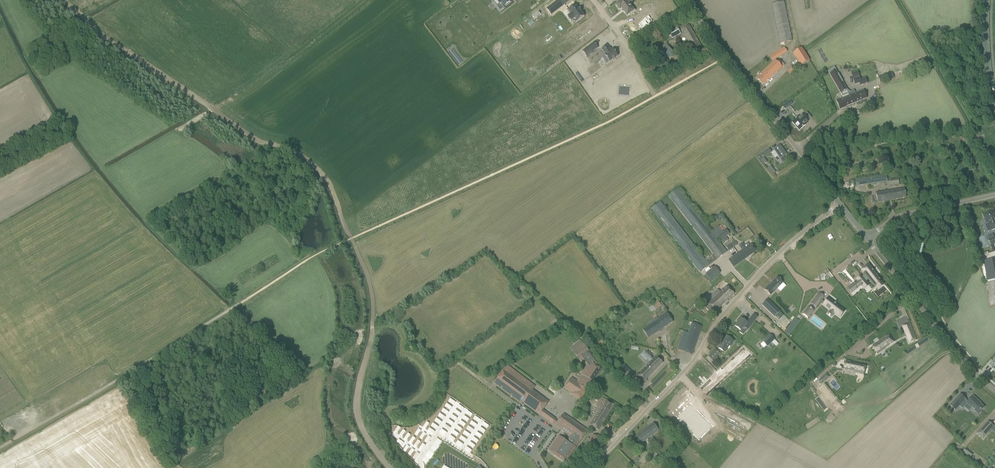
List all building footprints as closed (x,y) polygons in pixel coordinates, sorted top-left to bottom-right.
[(546,9),(551,15),(565,4),(562,0),(558,0),(546,9)] [(615,1),(618,4),(616,5),(619,10),(620,9),(621,8),(625,13),(626,12),(628,15),(631,13),(632,13),(635,11),(631,6),(630,7),(630,6),(629,6),(627,3),(625,0),(623,0),(617,0),(616,0),(615,1)] [(772,4),(779,42),(779,43),(791,41),(784,1),(772,4)] [(571,14),(567,17),(571,21),(574,18),(577,22),(584,16),(581,12),(579,8),(578,9),(575,5),(568,10),(571,14)] [(632,22),(627,25),(630,30),(632,28),(635,27),(632,22)] [(689,25),(684,28),(680,30),(694,54),(703,49),(689,25)] [(668,31),(672,39),(681,34),(677,26),(668,31)] [(594,43),(582,51),(586,56),(587,56),(593,52),(592,52),(598,48),(594,42),(594,43)] [(674,55),(666,44),(656,50),(664,62),(674,55)] [(606,45),(601,49),(603,52),(603,53),(605,55),(602,57),(607,63),(609,62),(612,60),(612,61),(615,59),(615,58),(618,56),(612,49),(612,50),(611,50),(609,48),(607,45),(606,45)] [(784,47),(769,56),(772,60),(786,51),(784,47)] [(809,60),(802,48),(793,53),(801,65),(809,60)] [(764,85),(767,82),(785,65),(780,60),(777,62),(775,61),(757,78),(764,85)] [(791,66),(786,70),(791,75),(795,71),(791,66)] [(841,93),(847,89),(834,67),(828,71),(830,74),(829,74),(841,93)] [(894,78),(892,72),(879,76),(881,82),(894,78)] [(860,79),(858,80),(859,83),(860,86),(867,83),(865,77),(860,79)] [(809,86),(794,97),(799,104),(814,93),(809,86)] [(847,89),(841,93),(843,98),(836,100),(837,102),(838,105),(840,109),(846,107),(845,107),(866,98),(864,94),(863,91),(856,94),(854,91),(854,90),(850,92),(847,89)] [(793,103),(790,100),(783,106),(785,109),(793,103)] [(799,117),(792,122),(799,130),(806,125),(805,124),(808,122),(807,122),(808,121),(803,115),(802,116),(802,115),(799,117)] [(774,149),(779,156),(775,158),(777,161),(780,159),(782,162),(786,160),(784,156),(786,155),(780,145),(774,149)] [(772,152),(769,148),(758,156),(761,160),(772,152)] [(773,175),(776,172),(771,166),(768,168),(773,175)] [(856,186),(888,181),(887,174),(855,179),(856,186)] [(727,252),(723,247),(706,225),(705,223),(678,188),(668,196),(713,255),(706,260),(661,202),(650,209),(696,269),(699,273),(727,252)] [(906,198),(905,193),(904,189),(884,192),(876,193),(878,202),(906,198)] [(983,214),(985,219),(986,222),(985,223),(988,231),(992,230),(994,229),(994,215),(994,212),(991,213),(990,212),(983,214)] [(726,228),(722,231),(720,228),(719,226),(712,231),(717,239),(719,237),(724,243),(728,240),(726,236),(729,233),(726,228)] [(987,236),(989,240),(991,245),(994,244),(994,239),(994,238),(993,234),(987,236)] [(748,243),(744,245),(743,243),(739,246),(742,250),(729,260),(734,267),(757,250),(752,243),(749,245),(748,243)] [(854,254),(862,250),(860,248),(846,255),(849,261),(856,257),(854,254)] [(987,281),(994,280),(994,271),(993,260),(984,262),(987,281)] [(854,281),(851,283),(852,285),(852,286),(851,287),(854,291),(861,285),(862,286),(863,287),(867,284),(866,282),(869,279),(875,287),(878,291),(884,286),(883,284),(876,277),(875,274),(875,273),(874,272),(873,272),(868,265),(862,269),(861,270),(865,275),(862,277),(861,276),(857,280),(857,281),(855,283),(854,281)] [(720,274),(715,267),(705,274),(711,281),(720,274)] [(768,285),(764,290),(771,296),(775,292),(775,291),(776,290),(783,283),(777,277),(769,286),(768,285)] [(800,294),(803,292),(796,282),(788,287),(792,292),(791,292),(793,295),(789,299),(790,301),(795,298),(797,301),(803,297),(800,294)] [(726,285),(706,304),(711,310),(715,314),(720,309),(720,308),(720,307),(722,306),(734,294),(731,290),(726,285)] [(817,296),(811,304),(815,308),(820,302),(823,304),(831,310),(828,314),(829,315),(830,316),(832,317),(834,313),(840,317),(845,311),(840,307),(839,308),(838,308),(839,307),(836,305),(836,304),(834,303),(831,300),(828,298),(825,302),(822,300),(817,296)] [(767,299),(762,305),(775,317),(780,311),(767,299)] [(656,310),(661,305),(657,300),(655,302),(656,302),(652,306),(656,310)] [(784,327),(795,315),(790,311),(780,322),(784,327)] [(651,325),(643,330),(648,338),(666,327),(669,325),(673,322),(670,318),(667,312),(657,319),(658,320),(655,321),(654,320),(649,323),(651,325)] [(737,323),(735,326),(739,329),(740,330),(739,332),(743,335),(747,330),(754,321),(756,320),(752,316),(751,318),(747,323),(746,322),(742,319),(738,323),(737,323)] [(692,323),(689,333),(683,331),(679,345),(677,349),(692,355),(702,326),(692,323)] [(912,327),(904,330),(908,339),(916,336),(912,327)] [(770,334),(762,341),(763,342),(766,345),(767,346),(772,342),(774,340),(770,334)] [(876,343),(872,346),(872,347),(873,348),(877,354),(882,351),(881,350),(882,350),(894,342),(890,335),(889,334),(876,343)] [(718,348),(725,352),(729,346),(730,346),(734,341),(727,337),(721,345),(721,344),(718,348)] [(574,346),(571,348),(573,351),(577,357),(579,359),(580,359),(581,358),(583,356),(584,355),(586,354),(587,353),(589,352),(589,351),(582,343),(580,341),(576,344),(575,345),(574,346)] [(744,346),(699,387),(707,396),(752,355),(744,346)] [(719,353),(715,349),(708,356),(712,360),(719,353)] [(649,358),(651,361),(653,359),(651,356),(652,355),(648,352),(647,351),(646,351),(645,353),(646,353),(645,355),(648,359),(649,358)] [(568,383),(564,388),(570,392),(569,392),(572,394),(574,396),(580,400),(582,396),(586,391),(587,392),(601,370),(598,368),(597,367),(599,364),(589,352),(581,358),(581,359),(581,360),(584,362),(586,365),(588,363),(587,366),(583,372),(584,372),(583,374),(582,375),(581,374),(577,381),(571,378),(568,383)] [(653,359),(651,361),(636,376),(644,384),(663,363),(656,356),(654,358),(653,359)] [(846,360),(844,369),(854,371),(854,373),(863,375),(865,365),(851,362),(846,360)] [(548,414),(543,410),(549,402),(533,390),(536,387),(509,367),(507,365),(493,384),(520,403),(522,401),(545,418),(546,417),(548,414)] [(624,365),(620,369),(623,372),(629,378),(633,373),(627,367),(624,365)] [(824,376),(818,381),(821,384),(827,379),(824,376)] [(966,399),(960,394),(950,405),(955,410),(959,406),(962,408),(967,403),(972,408),(971,409),(974,412),(975,411),(978,414),(985,407),(979,402),(979,401),(973,396),(968,402),(966,399)] [(600,402),(598,406),(600,407),(600,408),(599,409),(596,415),(594,417),(593,419),(592,421),(591,422),(591,423),(589,425),(591,426),(592,427),(595,429),(597,430),(598,430),(600,428),(601,426),(602,424),(604,421),(605,420),(612,409),(612,408),(614,405),(611,403),(608,402),(607,401),(605,400),(603,398),(601,401),(600,402)] [(685,398),(671,412),(698,439),(712,425),(685,398)] [(556,425),(555,425),(556,426),(558,427),(558,428),(560,429),(563,431),(571,436),(568,440),(567,442),(566,442),(564,440),(562,442),(560,445),(558,448),(556,450),(556,451),(555,451),(554,453),(553,454),(556,456),(557,457),(558,457),(560,459),(562,460),(564,462),(566,459),(568,457),(570,454),(572,451),(574,449),(574,448),(575,448),(576,446),(577,445),(579,442),(583,437),(584,436),(585,435),(586,433),(587,432),(588,431),(587,430),(586,430),(586,429),(585,429),(583,427),(582,427),(571,419),(570,418),(569,418),(569,417),(568,416),(564,413),(558,421),(558,422),(556,425)] [(551,416),(548,414),(546,417),(545,418),(548,420),(555,425),(556,425),(558,422),(558,421),(551,416)] [(637,436),(640,440),(642,442),(652,434),(651,433),(657,428),(653,423),(637,436)] [(977,433),(983,439),(993,428),(990,425),(987,429),(984,425),(977,433)] [(593,435),(590,440),(588,439),(587,441),(594,445),(598,439),(593,435)] [(562,442),(564,440),(558,436),(548,450),(554,453),(555,451),(556,451),(556,450),(558,448),(560,445),(562,442)]
